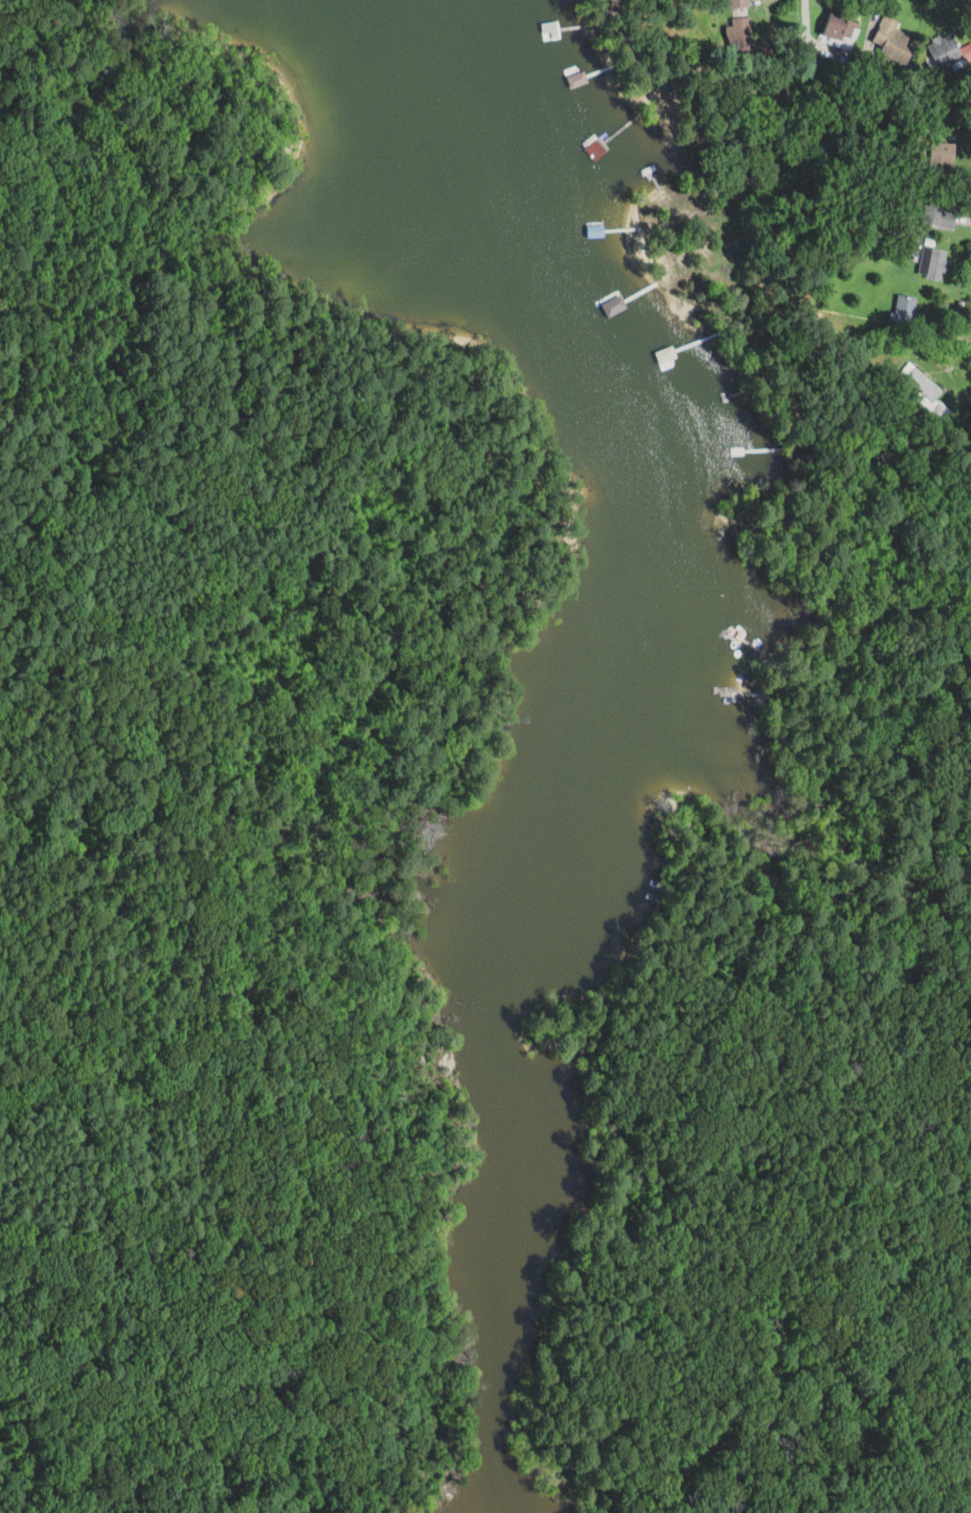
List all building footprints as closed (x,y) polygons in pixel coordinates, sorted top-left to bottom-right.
[(734,10),(749,9),(748,0),(733,0),(734,10)] [(843,19),(844,16),(833,12),(825,36),(852,45),(858,24),(843,19)] [(900,22),(884,16),(870,53),(905,66),(916,39),(897,32),(900,22)] [(732,18),(732,52),(751,52),(751,18),(732,18)] [(954,64),(956,68),(970,60),(970,44),(959,50),(951,33),(926,45),(939,71),(954,64)] [(559,90),(563,100),(578,94),(574,84),(559,90)] [(954,231),(957,211),(944,208),(946,198),(929,195),(923,225),(954,231)] [(922,279),(946,279),(946,249),(922,249),(922,279)] [(911,333),(918,298),(896,294),(890,330),(911,333)] [(943,391),(912,362),(895,380),(927,409),(943,391)]
